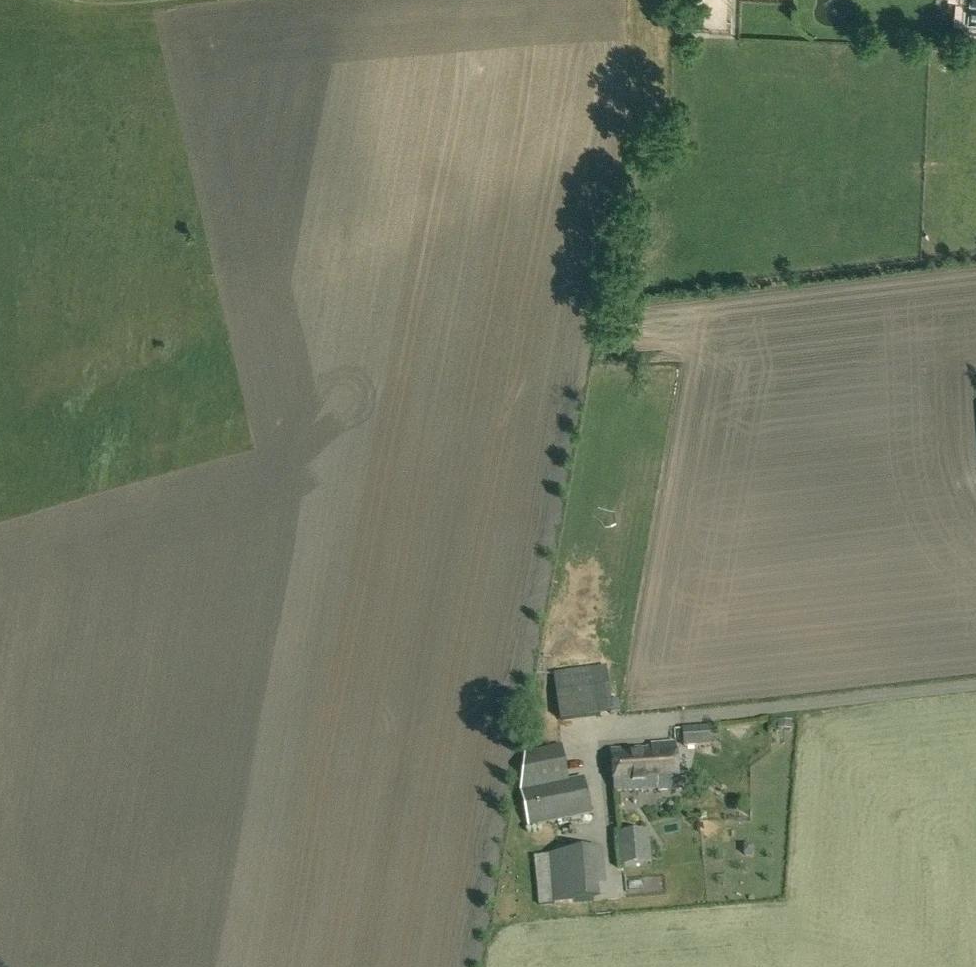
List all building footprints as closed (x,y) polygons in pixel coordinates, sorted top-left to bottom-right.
[(971,0),(971,5),(965,5),(964,23),(975,24),(975,0),(966,0),(971,0)] [(553,673),(560,719),(610,712),(603,666),(553,673)] [(709,725),(683,727),(684,744),(710,742),(709,725)] [(610,750),(614,791),(657,788),(658,789),(679,787),(675,741),(651,744),(651,747),(610,750)] [(527,825),(589,813),(582,777),(568,780),(561,745),(525,752),(521,791),(527,825)] [(622,865),(642,863),(646,863),(644,833),(620,835),(622,865)] [(594,899),(590,851),(550,855),(554,902),(594,899)]
